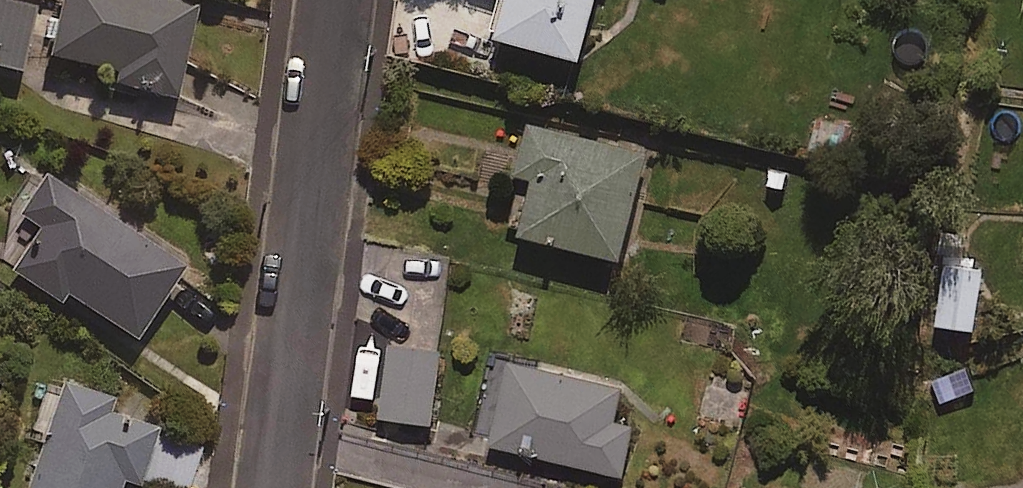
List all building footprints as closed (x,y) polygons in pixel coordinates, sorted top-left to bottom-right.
[(6,0),(0,0),(0,40),(9,1),(6,0)] [(167,0),(63,0),(49,58),(117,74),(114,87),(175,101),(197,7),(167,0)] [(494,36),(579,59),(594,0),(504,0),(494,36)] [(646,153),(524,123),(511,177),(525,181),(512,232),(619,259),(646,153)] [(181,272),(38,174),(11,213),(38,231),(10,272),(58,304),(65,294),(133,341),(181,272)] [(981,271),(942,266),(934,326),(974,331),(981,271)] [(426,340),(375,333),(365,407),(416,414),(426,340)] [(620,387),(498,360),(480,443),(621,475),(632,426),(613,422),(620,387)] [(60,386),(28,487),(118,487),(120,483),(134,487),(136,487),(153,434),(108,420),(114,404),(60,386)]
